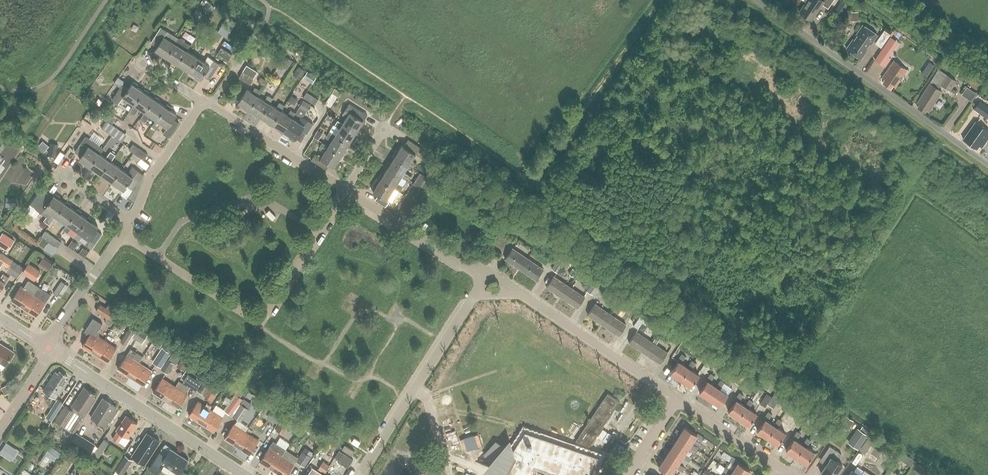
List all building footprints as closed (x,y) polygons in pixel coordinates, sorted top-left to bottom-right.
[(828,8),(833,0),(807,0),(805,2),(799,11),(811,20),(822,4),(828,8)] [(848,5),(841,1),(835,11),(842,15),(848,5)] [(210,2),(204,6),(210,13),(215,9),(210,3),(210,2)] [(858,12),(850,12),(850,21),(858,21),(858,12)] [(225,19),(220,26),(230,32),(235,26),(225,19)] [(853,39),(847,48),(861,58),(868,49),(866,48),(869,44),(870,44),(871,44),(878,34),(863,25),(857,34),(858,35),(855,39),(853,39)] [(167,57),(176,44),(175,44),(179,38),(174,36),(171,41),(164,37),(167,31),(161,27),(152,43),(158,47),(156,50),(162,54),(161,56),(166,59),(167,57)] [(883,30),(874,43),(880,47),(889,34),(883,30)] [(890,37),(880,51),(886,55),(896,40),(890,37)] [(201,40),(199,43),(205,48),(208,44),(201,40)] [(900,65),(910,49),(900,42),(894,52),(898,55),(894,61),(894,60),(882,78),(885,80),(883,82),(891,88),(893,85),(895,87),(907,70),(900,65)] [(177,67),(179,65),(187,51),(190,46),(185,43),(182,48),(176,44),(167,57),(166,59),(167,57),(173,61),(172,63),(177,67)] [(232,55),(221,48),(218,54),(229,61),(232,55)] [(190,72),(198,58),(187,51),(179,65),(185,68),(183,71),(189,74),(190,72)] [(283,60),(290,64),(292,60),(285,55),(283,60)] [(219,64),(214,60),(208,56),(204,62),(198,58),(190,72),(189,74),(190,72),(196,76),(195,78),(200,81),(201,79),(203,76),(209,80),(219,64)] [(254,79),(258,72),(248,65),(244,72),(254,79)] [(298,65),(292,74),(299,79),(305,70),(298,65)] [(950,90),(956,81),(939,69),(918,103),(920,104),(918,107),(925,112),(927,109),(929,111),(941,92),(937,89),(941,84),(950,90)] [(317,76),(307,70),(305,74),(314,80),(317,76)] [(250,85),(254,79),(244,72),(239,79),(250,85)] [(261,77),(258,82),(265,87),(268,82),(261,77)] [(119,78),(115,84),(121,88),(123,85),(125,82),(119,78)] [(134,105),(143,92),(137,87),(139,85),(134,82),(132,84),(129,89),(123,85),(121,88),(113,99),(119,104),(123,97),(134,105)] [(962,93),(972,100),(977,93),(967,86),(962,93)] [(250,110),(259,97),(262,92),(255,88),(252,92),(247,89),(239,103),(245,107),(244,109),(249,112),(250,110)] [(335,88),(332,93),(337,96),(339,98),(342,93),(335,88)] [(145,112),(154,99),(148,95),(150,93),(145,90),(143,92),(134,105),(132,108),(130,111),(135,115),(139,108),(145,112)] [(303,98),(315,105),(318,99),(307,92),(303,98)] [(330,106),(337,96),(332,93),(325,103),(330,106)] [(262,117),(270,104),(269,104),(273,99),(268,96),(265,101),(259,97),(250,110),(249,112),(250,110),(256,114),(255,116),(260,119),(262,117)] [(156,120),(165,107),(159,103),(161,101),(156,97),(154,99),(145,112),(141,119),(146,122),(150,116),(156,120)] [(311,105),(304,101),(300,107),(307,112),(311,105)] [(987,117),(987,107),(980,101),(974,110),(987,119),(987,117)] [(273,125),(281,111),(285,106),(280,102),(276,108),(270,104),(262,117),(260,119),(262,117),(268,121),(267,123),(272,127),(273,125)] [(363,121),(367,115),(350,104),(342,115),(347,117),(343,124),(356,132),(360,126),(362,127),(365,122),(363,121)] [(169,138),(179,123),(173,119),(177,115),(170,110),(172,108),(167,105),(165,107),(156,120),(152,127),(156,130),(161,123),(168,128),(163,134),(169,138)] [(284,132),(293,118),(292,118),(295,113),(290,110),(287,115),(281,111),(273,125),(272,127),(273,125),(279,129),(278,131),(283,134),(284,132)] [(284,132),(283,134),(284,132),(290,136),(289,138),(294,141),(296,139),(301,131),(307,134),(313,124),(301,116),(298,122),(293,118),(284,132)] [(356,132),(343,124),(337,120),(334,125),(340,128),(336,135),(349,144),(351,145),(349,143),(353,137),(355,139),(358,133),(356,132)] [(987,139),(987,130),(976,121),(964,139),(977,149),(979,146),(982,148),(987,139)] [(348,150),(351,145),(349,144),(336,135),(330,131),(326,137),(332,141),(328,146),(342,155),(346,149),(348,150)] [(86,137),(75,152),(82,156),(79,159),(86,164),(85,166),(90,169),(91,167),(100,154),(103,149),(100,146),(99,146),(89,139),(86,137)] [(422,154),(425,150),(408,140),(404,147),(403,145),(398,152),(396,151),(393,156),(395,157),(408,166),(413,169),(417,163),(412,160),(415,155),(418,151),(422,154)] [(139,148),(132,143),(128,149),(135,154),(139,148)] [(342,155),(328,146),(323,143),(320,148),(325,151),(321,158),(316,154),(312,160),(326,169),(330,164),(334,166),(339,160),(341,161),(344,156),(342,155)] [(55,158),(58,145),(51,144),(48,156),(55,158)] [(147,154),(139,148),(135,154),(143,159),(147,154)] [(110,152),(106,158),(100,154),(91,167),(97,171),(96,173),(101,177),(102,175),(111,162),(115,155),(110,152)] [(401,177),(408,166),(395,157),(393,156),(395,157),(391,163),(389,162),(386,167),(388,168),(401,177)] [(102,175),(101,177),(102,175),(108,179),(107,181),(112,185),(113,182),(122,170),(111,162),(102,175)] [(132,167),(128,173),(122,170),(113,182),(119,187),(117,189),(123,192),(124,190),(127,186),(133,190),(143,175),(136,169),(136,170),(132,167)] [(397,183),(401,177),(388,168),(386,167),(388,169),(384,175),(382,173),(379,179),(381,180),(382,181),(394,188),(400,192),(403,187),(397,183)] [(429,171),(426,177),(427,177),(433,181),(436,183),(442,174),(433,169),(431,172),(429,171)] [(419,189),(427,177),(426,177),(420,173),(413,184),(413,185),(419,189)] [(426,193),(430,187),(433,181),(427,177),(419,189),(426,193)] [(394,188),(382,181),(381,180),(377,186),(375,185),(371,190),(373,191),(379,195),(375,200),(386,207),(389,201),(387,200),(394,188)] [(55,194),(53,197),(47,193),(36,209),(47,216),(44,221),(50,226),(56,216),(65,203),(59,199),(61,197),(55,194)] [(67,224),(76,211),(70,207),(71,205),(66,201),(65,203),(56,216),(67,224)] [(78,232),(87,219),(81,215),(82,213),(77,209),(76,211),(67,224),(63,230),(68,233),(72,228),(78,232)] [(492,213),(481,230),(488,235),(499,217),(492,213)] [(91,249),(102,234),(96,230),(98,227),(92,222),(93,220),(88,217),(87,219),(78,232),(74,237),(79,241),(83,235),(89,240),(85,245),(91,249)] [(42,236),(58,248),(62,242),(46,231),(42,236)] [(8,250),(14,240),(3,233),(0,237),(0,245),(8,250)] [(72,241),(68,246),(73,250),(77,244),(72,241)] [(513,248),(505,259),(521,269),(528,258),(513,248)] [(7,256),(2,264),(8,267),(13,260),(7,256)] [(38,264),(47,269),(52,262),(43,256),(38,264)] [(528,258),(521,269),(536,280),(544,269),(528,258)] [(563,263),(562,262),(558,259),(551,269),(557,272),(563,263)] [(29,263),(27,266),(22,273),(34,280),(40,271),(29,263)] [(17,278),(24,267),(18,264),(12,274),(17,278)] [(572,269),(569,274),(574,277),(577,272),(572,269)] [(580,272),(577,276),(584,280),(586,275),(580,272)] [(9,278),(3,274),(1,277),(0,277),(0,291),(9,278)] [(554,276),(546,287),(562,298),(569,286),(554,276)] [(24,308),(38,287),(28,280),(23,287),(21,286),(12,300),(24,308)] [(61,280),(53,292),(60,297),(68,285),(61,280)] [(600,285),(594,281),(587,291),(593,295),(600,285)] [(569,286),(562,298),(577,308),(585,297),(569,286)] [(50,295),(38,287),(24,308),(36,316),(50,295)] [(595,303),(587,315),(603,325),(611,314),(595,303)] [(106,309),(117,315),(119,317),(122,313),(108,305),(106,309)] [(117,315),(106,309),(101,306),(96,313),(105,318),(112,323),(117,315)] [(611,314),(603,325),(619,336),(626,325),(611,314)] [(640,316),(633,326),(638,329),(644,320),(640,316)] [(95,354),(104,340),(96,334),(103,324),(93,318),(85,331),(90,335),(82,346),(95,354)] [(110,327),(112,323),(105,318),(106,322),(104,324),(110,327)] [(125,345),(130,337),(137,327),(131,324),(120,342),(125,345)] [(137,327),(130,337),(141,344),(148,334),(137,327)] [(636,331),(629,342),(644,353),(652,342),(636,331)] [(107,362),(117,348),(104,340),(95,354),(107,362)] [(652,342),(644,353),(660,364),(667,352),(656,344),(653,342),(652,342)] [(15,353),(0,343),(0,362),(6,366),(15,353)] [(167,343),(164,348),(170,353),(174,347),(167,343)] [(131,377),(140,363),(133,358),(137,352),(131,348),(118,369),(131,377)] [(164,348),(154,363),(161,367),(170,353),(164,348)] [(699,354),(707,360),(712,363),(716,357),(703,348),(699,354)] [(678,361),(670,373),(681,380),(689,368),(688,367),(681,363),(686,356),(682,354),(677,361),(678,361)] [(181,359),(178,365),(185,370),(189,364),(181,359)] [(167,360),(160,370),(166,374),(173,364),(167,360)] [(707,360),(701,370),(705,373),(712,363),(707,360)] [(689,368),(681,380),(691,387),(699,375),(691,370),(696,363),(692,361),(688,367),(689,368)] [(140,363),(131,377),(143,385),(152,371),(140,363)] [(739,376),(744,379),(749,371),(744,367),(739,376)] [(203,369),(197,378),(201,381),(208,371),(203,369)] [(56,398),(67,380),(65,379),(67,376),(59,371),(58,374),(55,372),(43,390),(56,398)] [(707,381),(700,392),(710,399),(717,387),(716,387),(710,383),(715,376),(711,373),(706,380),(707,381)] [(166,400),(175,386),(163,377),(154,392),(166,400)] [(717,387),(710,399),(720,406),(728,394),(720,389),(725,382),(721,380),(716,387),(717,387)] [(204,395),(209,387),(203,383),(198,391),(204,395)] [(14,391),(10,384),(1,388),(5,395),(14,391)] [(175,386),(166,400),(178,408),(188,394),(175,386)] [(209,387),(204,395),(211,400),(217,392),(209,387)] [(59,415),(55,421),(73,433),(81,421),(86,414),(96,398),(93,397),(95,394),(87,389),(85,392),(83,390),(72,406),(70,409),(65,405),(59,415)] [(736,400),(728,412),(738,419),(746,407),(745,406),(739,402),(743,395),(740,393),(735,399),(736,400)] [(231,415),(232,413),(238,405),(242,398),(236,394),(225,411),(231,415)] [(608,394),(577,441),(590,446),(620,401),(608,394)] [(767,405),(772,398),(767,394),(760,405),(765,408),(766,405),(767,405)] [(772,398),(767,405),(773,409),(779,400),(780,399),(774,394),(773,396),(772,398)] [(229,404),(232,398),(227,395),(224,401),(229,404)] [(103,399),(91,418),(107,428),(117,412),(115,410),(117,407),(103,399)] [(244,399),(240,404),(246,408),(247,409),(251,404),(244,399)] [(746,407),(738,419),(749,426),(757,414),(749,409),(754,402),(750,399),(745,406),(746,407)] [(62,403),(57,400),(50,411),(55,414),(62,403)] [(202,423),(211,409),(198,401),(189,415),(202,423)] [(240,404),(232,416),(240,421),(248,409),(247,409),(246,408),(240,404)] [(273,408),(267,418),(277,424),(283,414),(273,408)] [(214,431),(224,417),(211,409),(202,423),(214,431)] [(765,419),(757,431),(767,438),(775,426),(774,425),(768,421),(772,415),(769,412),(764,419),(765,419)] [(286,415),(277,428),(283,432),(292,419),(286,415)] [(848,431),(854,421),(847,416),(846,415),(839,425),(840,425),(848,431)] [(128,438),(138,424),(127,416),(117,430),(118,431),(113,439),(118,443),(123,435),(128,438)] [(780,425),(782,421),(779,419),(774,425),(775,426),(767,438),(777,445),(785,433),(778,428),(780,425)] [(237,447),(247,432),(234,424),(225,438),(237,447)] [(685,427),(679,437),(690,445),(691,444),(695,438),(702,442),(705,438),(698,433),(697,435),(685,427)] [(825,430),(821,435),(826,439),(830,433),(825,430)] [(858,430),(849,444),(858,451),(868,436),(858,430)] [(794,439),(786,451),(796,457),(804,445),(803,445),(797,441),(801,434),(797,431),(793,438),(794,439)] [(250,455),(259,440),(247,432),(237,447),(250,455)] [(76,433),(69,444),(87,456),(94,445),(94,444),(76,433)] [(145,464),(160,441),(147,433),(132,456),(145,464)] [(505,474),(531,474),(534,465),(563,474),(591,474),(597,457),(572,448),(526,433),(511,455),(492,442),(482,454),(506,470),(505,474)] [(679,437),(672,448),(684,455),(684,454),(689,448),(696,452),(698,448),(691,444),(690,445),(679,437)] [(804,445),(796,457),(806,464),(814,452),(806,447),(811,440),(807,438),(803,445),(804,445)] [(104,439),(94,454),(99,457),(109,442),(104,439)] [(269,447),(260,462),(273,470),(282,455),(276,451),(280,445),(276,443),(273,441),(269,447)] [(0,451),(0,453),(11,460),(17,450),(5,443),(0,451)] [(352,455),(355,451),(345,445),(343,449),(352,455)] [(823,474),(835,474),(842,465),(837,461),(841,454),(830,446),(822,458),(829,462),(821,474),(823,474)] [(672,448),(666,458),(677,465),(678,464),(682,458),(689,462),(691,458),(684,454),(684,455),(672,448)] [(179,474),(188,461),(171,449),(166,455),(161,452),(150,467),(159,473),(164,465),(179,474)] [(305,467),(311,457),(303,451),(296,462),(305,467)] [(902,452),(898,458),(905,462),(909,456),(902,452)] [(348,469),(353,460),(343,453),(337,462),(348,469)] [(723,456),(730,460),(730,461),(736,465),(732,472),(731,473),(735,474),(747,474),(750,470),(738,463),(739,461),(732,457),(725,453),(723,456)] [(273,470),(281,474),(287,474),(295,463),(282,455),(273,470)] [(115,471),(121,474),(122,474),(132,460),(125,456),(115,471)] [(659,468),(665,472),(664,474),(671,474),(675,468),(682,472),(685,468),(678,464),(677,465),(666,458),(659,468)] [(324,473),(329,465),(323,461),(318,469),(324,473)] [(917,463),(913,468),(919,472),(923,467),(917,463)] [(95,474),(83,468),(82,469),(76,465),(70,474),(95,474)] [(722,473),(723,471),(725,468),(720,465),(717,470),(722,473)]
